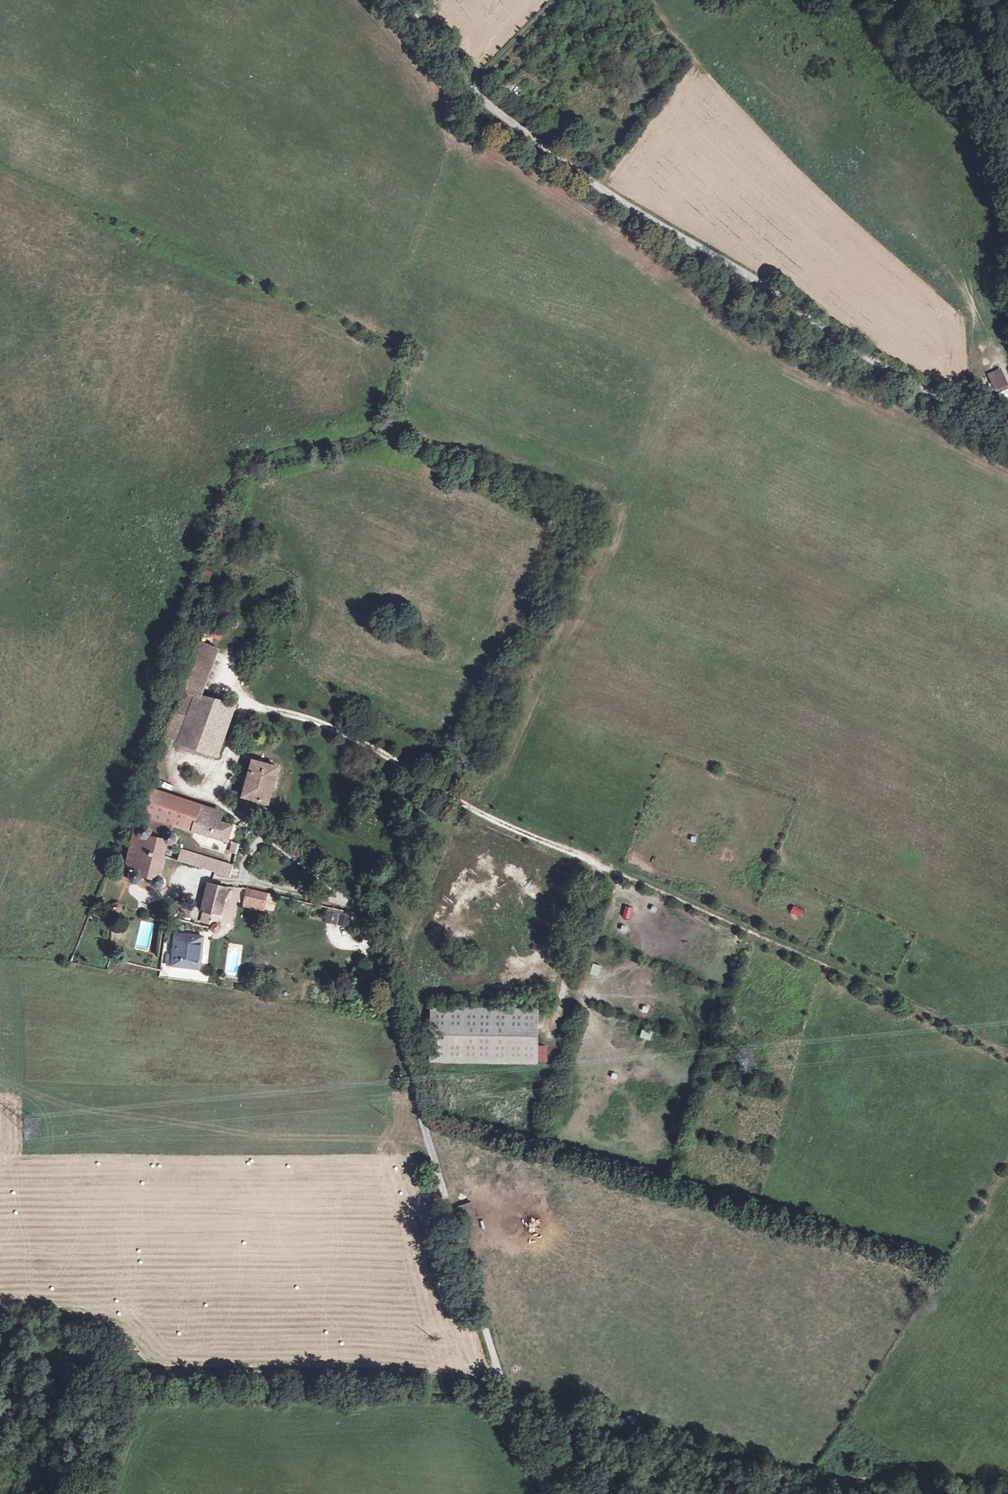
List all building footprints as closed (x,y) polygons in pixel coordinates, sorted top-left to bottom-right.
[(511,92),(517,85),(509,79),(503,86),(511,92)] [(523,91),(517,86),(513,92),(519,96),(523,91)] [(561,128),(566,122),(561,118),(556,124),(561,128)] [(1002,372),(990,378),(1001,403),(1007,400),(1007,386),(1002,372)] [(199,579),(208,582),(212,572),(203,568),(199,579)] [(201,696),(219,649),(199,642),(181,692),(183,692),(196,696),(196,695),(201,696)] [(189,714),(196,696),(183,692),(177,709),(178,710),(189,714)] [(218,757),(236,705),(201,696),(196,695),(196,696),(189,714),(178,710),(177,709),(175,713),(188,717),(179,742),(178,744),(218,757)] [(179,742),(188,717),(175,713),(173,712),(165,737),(179,742)] [(268,804),(278,768),(253,761),(243,797),(268,804)] [(220,822),(223,813),(151,790),(145,814),(173,824),(228,842),(233,826),(220,822)] [(159,877),(164,857),(167,844),(167,845),(168,845),(169,845),(171,845),(173,845),(174,844),(176,843),(177,841),(177,840),(178,838),(177,837),(177,835),(176,834),(175,833),(174,833),(171,832),(173,824),(145,814),(149,827),(148,827),(147,826),(145,826),(144,827),(142,828),(140,829),(140,830),(139,831),(139,833),(140,835),(135,834),(127,868),(124,868),(122,878),(131,880),(132,881),(133,882),(134,883),(137,883),(138,883),(141,882),(142,881),(143,880),(144,878),(144,876),(153,879),(152,881),(152,883),(153,885),(153,886),(155,887),(157,889),(158,889),(160,889),(162,888),(164,887),(164,886),(165,884),(165,882),(165,880),(164,878),(163,878),(162,877),(160,877),(159,877)] [(169,858),(173,845),(171,845),(169,845),(168,845),(167,845),(167,844),(164,857),(169,858)] [(196,867),(199,855),(182,850),(179,861),(196,867)] [(231,877),(234,866),(207,858),(199,855),(196,867),(231,877)] [(218,924),(228,889),(210,884),(203,912),(213,915),(210,924),(216,926),(216,925),(218,924)] [(266,902),(268,893),(267,893),(248,889),(245,900),(265,904),(266,902)] [(274,904),(276,895),(268,893),(266,902),(274,904)] [(265,904),(245,900),(244,905),(264,910),(265,904)] [(121,908),(121,907),(121,906),(121,905),(114,903),(113,911),(114,912),(116,912),(117,912),(118,912),(119,911),(120,911),(121,910),(121,908)] [(613,904),(610,915),(619,918),(622,907),(613,904)] [(793,905),(790,912),(801,918),(805,911),(793,905)] [(210,924),(213,915),(203,912),(201,921),(210,924)] [(349,926),(351,916),(338,914),(336,923),(349,926)] [(220,930),(221,929),(221,927),(220,926),(220,925),(219,924),(216,925),(216,926),(212,928),(212,929),(212,930),(213,931),(214,932),(215,933),(216,933),(217,933),(218,932),(219,932),(220,931),(220,930)] [(199,969),(203,937),(176,933),(174,955),(169,955),(167,965),(199,969)] [(603,961),(613,964),(616,957),(605,954),(603,961)] [(538,1009),(467,1008),(432,1008),(432,1062),(537,1063),(538,1009)]
